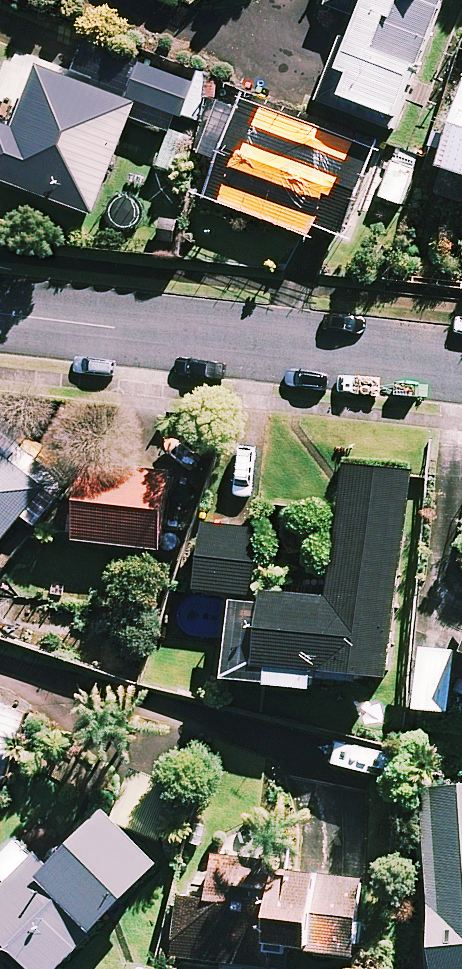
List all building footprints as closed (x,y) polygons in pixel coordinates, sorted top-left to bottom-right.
[(350,122),(354,113),(399,130),(447,0),(325,0),(321,10),(364,26),(354,53),(342,48),(319,110),(350,122)] [(184,125),(197,90),(85,48),(72,84),(23,66),(0,127),(0,187),(97,223),(134,124),(170,137),(176,122),(184,125)] [(376,158),(224,102),(203,160),(225,168),(211,204),(341,253),(376,158)] [(199,140),(175,133),(162,175),(186,183),(199,140)] [(447,180),(461,185),(461,136),(447,180)] [(10,467),(0,460),(0,559),(30,521),(40,529),(59,506),(70,491),(21,453),(10,467)] [(415,475),(346,469),(334,611),(239,603),(231,693),(318,700),(319,687),(396,694),(415,475)] [(172,478),(86,471),(79,550),(165,557),(172,478)] [(260,534),(202,532),(199,597),(258,599),(260,534)] [(457,658),(423,655),(416,718),(451,721),(457,658)] [(0,712),(0,797),(26,720),(0,712)] [(425,798),(439,968),(461,968),(461,795),(425,798)] [(7,968),(73,968),(164,876),(109,823),(55,879),(19,844),(0,863),(0,878),(13,890),(0,904),(0,962),(7,968)] [(213,865),(207,906),(183,903),(175,963),(224,968),(270,968),(272,956),(354,967),(365,885),(213,865)]
